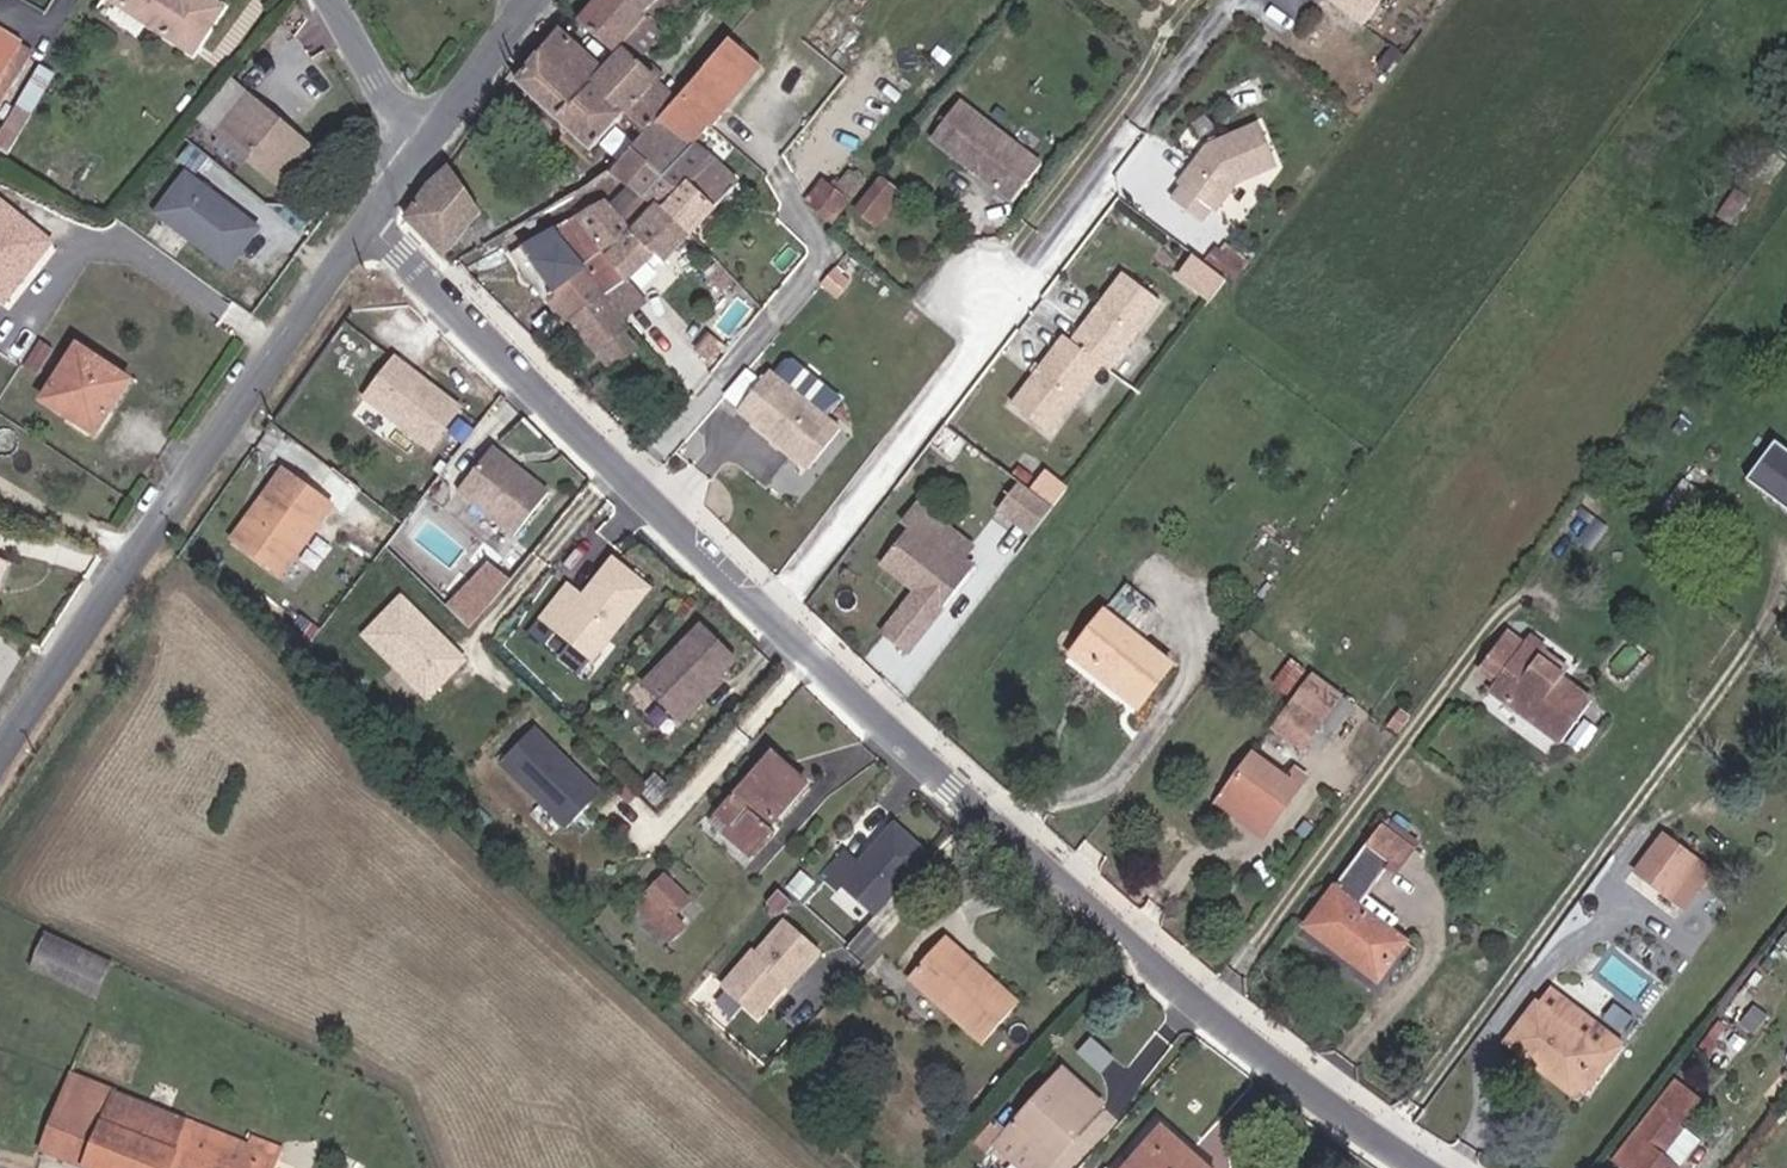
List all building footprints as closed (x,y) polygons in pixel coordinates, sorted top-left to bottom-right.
[(109,2),(181,64),(218,23),(191,0),(172,0),(171,1),(170,0),(111,0),(109,2)] [(672,34),(658,23),(630,0),(618,0),(592,31),(624,56),(629,54),(641,62),(647,54),(653,59),(672,34)] [(658,23),(677,0),(630,0),(658,23)] [(1367,32),(1393,0),(1326,0),(1367,32)] [(669,116),(686,96),(659,76),(641,62),(628,79),(570,36),(559,27),(515,83),(599,155),(625,124),(647,142),(669,116)] [(669,116),(682,128),(738,65),(750,74),(770,52),(743,28),(686,96),(669,116)] [(0,36),(0,88),(18,57),(23,49),(0,36)] [(18,57),(0,88),(0,112),(6,116),(35,67),(18,57)] [(28,128),(52,88),(38,80),(14,120),(28,128)] [(280,143),(259,125),(264,119),(228,88),(194,127),(273,195),(306,156),(285,138),(280,143)] [(963,99),(934,137),(1015,201),(1045,164),(963,99)] [(619,175),(639,193),(689,135),(682,128),(669,116),(647,142),(619,175)] [(9,144),(16,148),(28,128),(14,120),(2,140),(9,144)] [(1213,210),(1218,214),(1239,185),(1276,167),(1257,126),(1210,148),(1181,188),(1185,191),(1213,210)] [(713,156),(689,135),(639,193),(661,214),(663,215),(686,189),(713,156)] [(0,144),(0,160),(9,144),(2,140),(0,144)] [(686,189),(713,212),(739,181),(713,156),(686,189)] [(266,234),(194,182),(165,221),(237,273),(266,234)] [(860,209),(875,223),(897,196),(880,182),(860,209)] [(447,261),(477,223),(449,186),(430,190),(407,220),(447,261)] [(311,199),(298,188),(289,199),(301,210),(311,199)] [(689,239),(713,212),(686,189),(663,215),(689,239)] [(9,305),(65,243),(7,191),(0,198),(0,297),(9,305)] [(1177,202),(1205,222),(1213,210),(1185,191),(1177,202)] [(814,251),(830,231),(851,204),(839,195),(830,208),(823,201),(815,210),(808,204),(789,228),(814,251)] [(633,283),(656,260),(636,238),(606,206),(581,221),(633,283)] [(656,260),(664,268),(689,239),(663,215),(661,214),(636,238),(656,260)] [(610,306),(633,283),(581,221),(555,235),(605,301),(610,306)] [(530,249),(563,292),(573,285),(592,312),(605,301),(555,235),(530,249)] [(829,268),(844,280),(861,258),(848,247),(829,268)] [(1248,269),(1225,253),(1216,266),(1238,282),(1248,269)] [(1072,320),(1022,391),(1061,418),(1111,347),(1118,352),(1168,281),(1130,254),(1079,326),(1072,320)] [(650,304),(633,283),(610,306),(626,328),(650,304)] [(563,292),(549,302),(569,331),(577,324),(592,312),(573,285),(563,292)] [(592,312),(577,324),(620,384),(651,360),(626,328),(610,306),(605,301),(592,312)] [(710,373),(723,356),(709,346),(696,362),(710,373)] [(437,440),(468,400),(402,351),(372,390),(437,440)] [(47,404),(102,437),(130,388),(77,356),(47,404)] [(772,374),(739,417),(776,445),(779,441),(786,447),(783,450),(813,473),(846,430),(772,374)] [(495,432),(459,476),(516,523),(552,479),(520,453),(518,455),(513,452),(511,445),(495,432)] [(1784,442),(1755,481),(1778,499),(1781,495),(1786,499),(1786,444),(1784,442)] [(290,571),(338,499),(286,464),(260,504),(267,509),(245,541),(290,571)] [(1055,506),(1069,488),(1048,472),(1034,490),(1055,506)] [(999,509),(1011,494),(984,474),(972,489),(999,509)] [(1036,533),(1055,506),(1034,490),(1022,481),(1002,508),(1036,533)] [(1682,521),(1701,497),(1686,485),(1667,510),(1682,521)] [(245,541),(267,509),(260,504),(238,536),(245,541)] [(966,566),(941,547),(955,529),(923,504),(909,522),(916,528),(889,563),(926,591),(891,636),(915,654),(977,574),(966,566)] [(966,566),(980,548),(955,529),(941,547),(966,566)] [(17,552),(0,544),(0,587),(17,552)] [(601,647),(655,574),(616,546),(591,579),(596,582),(592,588),(572,573),(547,607),(601,647)] [(474,617),(494,589),(475,575),(456,600),(474,617)] [(471,647),(460,636),(406,585),(369,624),(434,686),(471,647)] [(727,661),(746,641),(709,607),(652,669),(689,703),(727,661)] [(1152,701),(1176,668),(1110,613),(1077,655),(1102,675),(1110,667),(1152,701)] [(1594,709),(1562,687),(1565,683),(1539,665),(1538,667),(1503,644),(1470,689),(1562,752),(1594,709)] [(693,706),(731,665),(727,661),(689,703),(693,706)] [(1144,710),(1152,701),(1110,667),(1102,675),(1144,710)] [(1338,716),(1355,692),(1331,674),(1313,698),(1338,716)] [(1294,724),(1318,743),(1338,716),(1313,698),(1294,724)] [(614,784),(542,716),(509,751),(581,819),(614,784)] [(1582,764),(1600,739),(1586,729),(1568,754),(1582,764)] [(1271,820),(1300,781),(1262,751),(1247,772),(1255,808),(1271,820)] [(786,831),(778,824),(814,786),(781,756),(724,818),(743,835),(737,842),(757,861),(786,831)] [(1271,820),(1255,808),(1247,772),(1223,804),(1261,834),(1271,820)] [(1271,820),(1286,830),(1314,792),(1300,781),(1271,820)] [(1404,838),(1412,828),(1387,811),(1379,821),(1404,838)] [(1261,834),(1275,844),(1286,830),(1271,820),(1261,834)] [(1363,843),(1388,860),(1404,838),(1379,821),(1363,843)] [(832,881),(845,893),(850,888),(884,918),(938,859),(904,828),(879,855),(883,859),(876,867),(872,863),(868,868),(855,856),(832,881)] [(1388,860),(1363,843),(1341,875),(1344,877),(1331,895),(1327,892),(1306,922),(1379,978),(1410,941),(1358,900),(1388,860)] [(1689,923),(1716,887),(1668,850),(1640,886),(1689,923)] [(872,863),(876,867),(883,859),(879,855),(872,863)] [(639,908),(667,931),(694,899),(667,876),(639,908)] [(55,930),(38,966),(103,997),(120,961),(55,930)] [(763,1019),(790,989),(793,992),(823,959),(790,930),(761,962),(758,959),(730,990),(763,1019)] [(1017,985),(997,966),(985,980),(976,971),(988,958),(964,937),(928,979),(982,1024),(1017,985)] [(982,1024),(1000,1039),(1035,1001),(1017,985),(982,1024)] [(1557,993),(1516,1045),(1553,1074),(1560,1065),(1597,1093),(1631,1049),(1557,993)] [(113,1167),(288,1167),(296,1147),(271,1137),(268,1143),(189,1111),(198,1091),(168,1077),(156,1103),(90,1077),(64,1149),(113,1167)] [(1098,1156),(1131,1120),(1087,1081),(1024,1149),(1045,1167),(1064,1167),(1085,1145),(1098,1156)] [(1715,1104),(1692,1087),(1632,1166),(1635,1167),(1687,1167),(1708,1140),(1695,1131),(1715,1104)] [(1098,1156),(1085,1145),(1064,1167),(1087,1167),(1098,1156)] [(1172,1145),(1150,1167),(1196,1167),(1172,1145)] [(1024,1149),(1013,1159),(1023,1167),(1045,1167),(1024,1149)]
